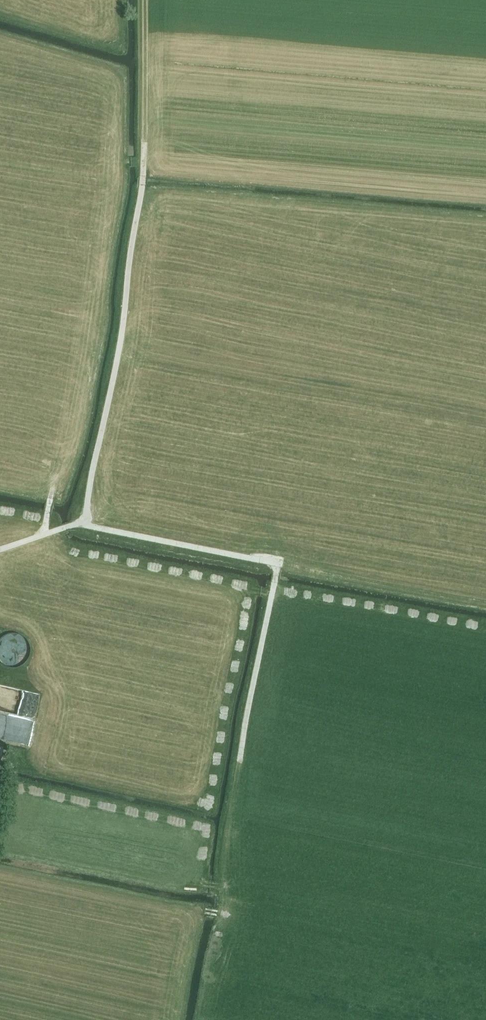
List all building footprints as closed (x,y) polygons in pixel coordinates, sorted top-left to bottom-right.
[(32,639),(7,634),(2,657),(27,662),(32,639)] [(22,690),(17,715),(36,719),(41,693),(22,690)]
